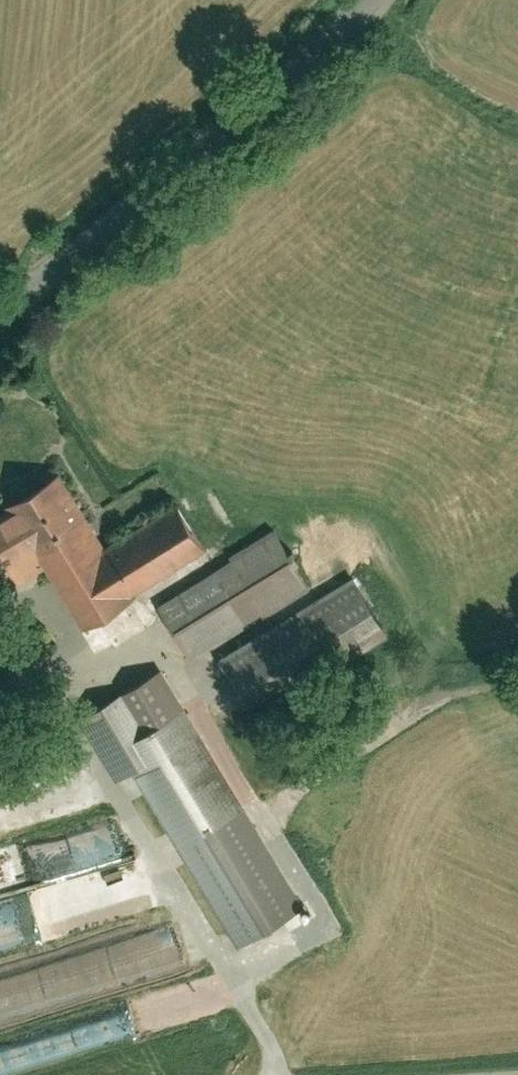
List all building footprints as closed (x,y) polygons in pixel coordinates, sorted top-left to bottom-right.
[(0,508),(0,548),(21,581),(51,562),(89,622),(211,544),(181,496),(111,540),(65,467),(0,508)] [(276,524),(157,598),(194,657),(313,583),(276,524)] [(355,568),(220,654),(258,713),(392,626),(355,568)] [(11,666),(0,650),(0,673),(11,666)] [(309,901),(164,666),(111,699),(80,718),(116,778),(119,780),(136,770),(137,774),(242,942),(276,921),(309,901)] [(127,866),(84,866),(83,895),(98,895),(98,889),(127,889),(127,866)]
